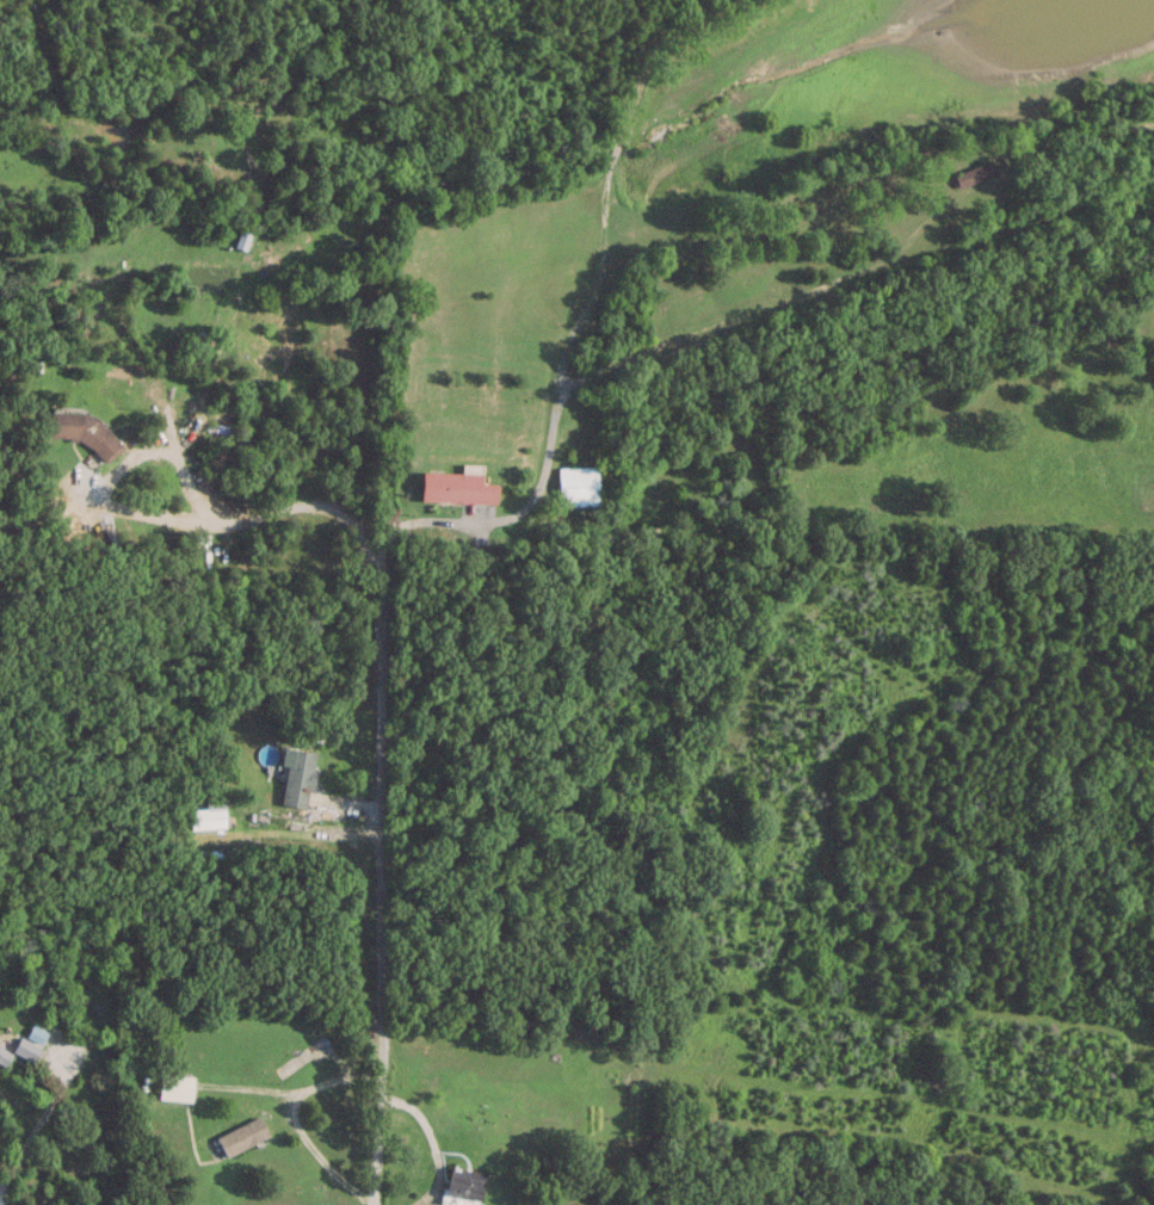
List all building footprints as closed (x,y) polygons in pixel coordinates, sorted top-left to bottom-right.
[(996,177),(990,162),(952,177),(958,192),(996,177)] [(245,249),(247,236),(239,235),(237,248),(245,249)] [(493,503),(493,484),(477,483),(478,465),(459,465),(459,473),(419,472),(417,500),(493,503)] [(594,468),(556,468),(556,506),(594,506),(594,468)] [(281,805),(307,807),(310,750),(284,749),(281,805)] [(205,829),(224,826),(221,807),(202,809),(205,829)] [(11,1050),(30,1061),(37,1048),(18,1037),(11,1050)] [(10,1050),(0,1046),(0,1064),(4,1065),(10,1050)] [(187,1099),(187,1074),(153,1074),(153,1099),(187,1099)] [(210,1137),(220,1156),(264,1135),(254,1115),(210,1137)] [(448,1204),(474,1204),(479,1172),(444,1166),(438,1203),(448,1204)]
